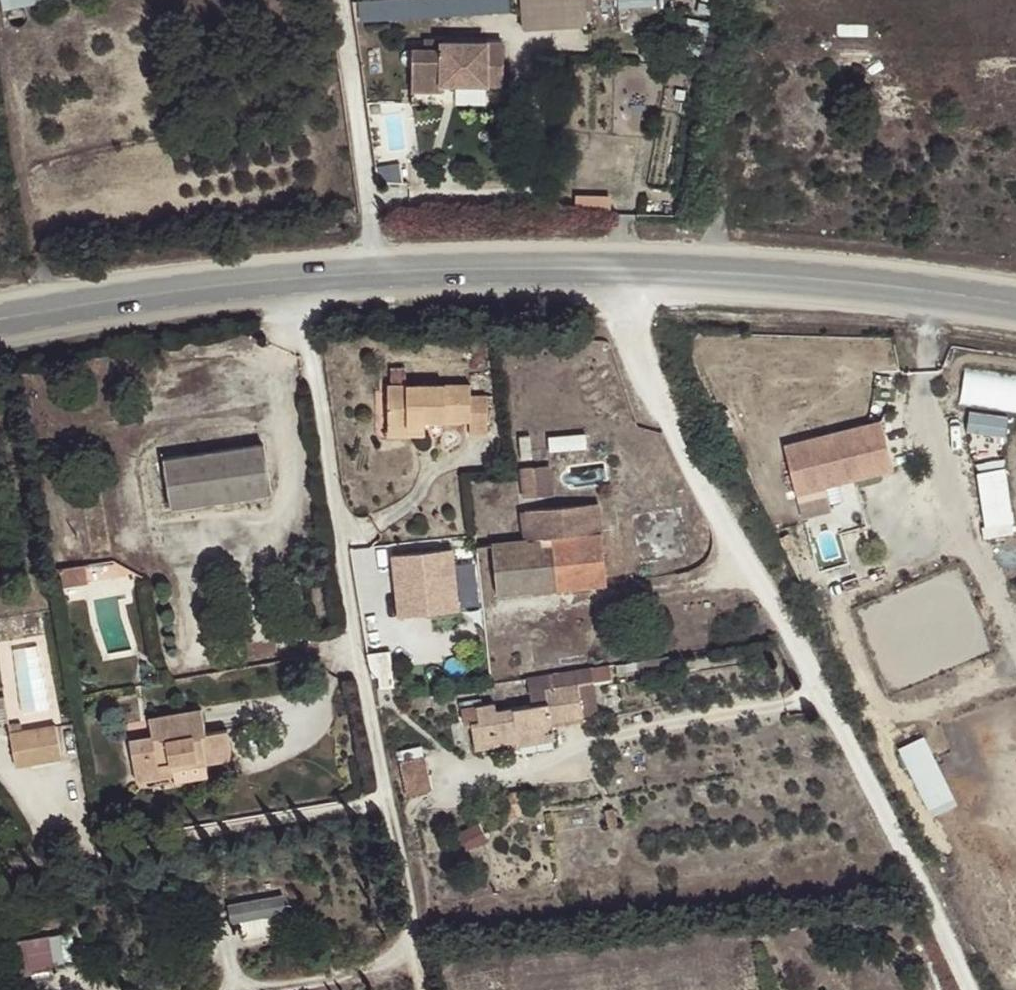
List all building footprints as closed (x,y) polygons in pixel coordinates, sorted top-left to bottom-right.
[(507,0),(399,0),(400,19),(508,11),(507,0)] [(525,26),(593,22),(592,0),(523,0),(525,26)] [(486,43),(442,42),(442,50),(414,50),(413,89),(443,89),(443,84),(486,84),(486,43)] [(963,401),(1015,409),(1015,374),(968,367),(963,401)] [(387,385),(387,426),(425,426),(425,422),(470,421),(470,435),(487,434),(487,396),(470,396),(470,385),(387,385)] [(970,432),(1010,432),(1010,412),(970,412),(970,432)] [(893,469),(881,421),(784,446),(802,518),(831,511),(825,487),(893,469)] [(425,426),(387,426),(388,436),(424,437),(425,426)] [(264,447),(165,462),(172,509),(270,496),(264,447)] [(1011,459),(982,461),(985,534),(1015,533),(1011,459)] [(540,466),(543,497),(557,495),(554,465),(540,466)] [(521,468),(525,499),(543,497),(540,466),(521,468)] [(599,503),(549,508),(553,539),(602,533),(599,503)] [(553,539),(549,508),(526,511),(529,541),(492,545),(497,595),(607,583),(602,533),(553,539)] [(457,599),(453,549),(393,555),(399,617),(428,614),(426,602),(436,601),(457,599)] [(85,566),(61,570),(64,587),(87,583),(85,566)] [(426,602),(428,614),(437,613),(436,601),(426,602)] [(652,658),(636,661),(639,681),(656,678),(652,658)] [(578,684),(583,717),(597,715),(593,683),(601,681),(599,666),(576,670),(578,684)] [(524,678),(528,706),(496,710),(495,704),(463,709),(466,724),(472,723),(475,744),(493,741),(494,745),(518,741),(517,733),(552,727),(551,722),(583,717),(578,684),(576,670),(524,678)] [(391,677),(379,679),(380,689),(392,687),(391,677)] [(418,695),(407,697),(409,709),(420,707),(418,695)] [(137,780),(173,774),(173,770),(205,765),(232,759),(227,731),(205,736),(201,710),(150,720),(152,735),(131,739),(137,780)] [(551,722),(552,727),(584,721),(583,717),(551,722)] [(54,726),(8,734),(14,765),(60,757),(54,726)] [(518,741),(519,746),(555,740),(552,727),(517,733),(518,741)] [(928,732),(901,745),(934,814),(960,802),(928,732)] [(493,741),(475,744),(476,750),(493,748),(494,745),(493,741)] [(424,757),(401,762),(407,796),(430,791),(424,757)] [(173,770),(173,774),(175,783),(207,777),(205,765),(173,770)] [(614,809),(606,811),(607,826),(617,824),(614,809)] [(236,899),(241,934),(294,926),(288,891),(236,899)] [(31,968),(67,962),(62,932),(27,937),(31,968)]
